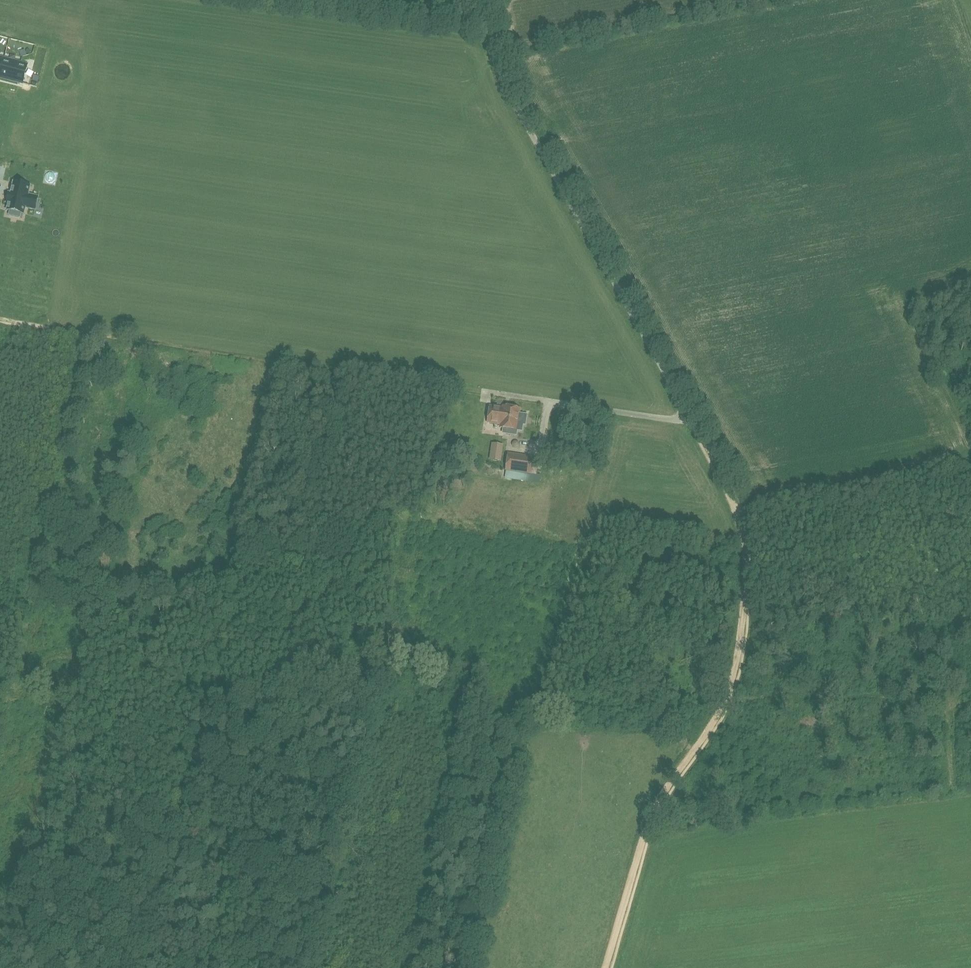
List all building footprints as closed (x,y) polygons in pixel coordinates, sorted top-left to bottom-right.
[(10,78),(9,80),(22,83),(27,65),(0,58),(0,76),(10,78)] [(9,205),(8,210),(10,211),(9,216),(20,218),(21,214),(23,214),(25,206),(27,207),(30,197),(27,196),(30,186),(17,184),(14,183),(13,187),(12,193),(9,205)] [(504,410),(503,409),(500,409),(499,408),(494,407),(493,408),(490,408),(488,424),(501,425),(500,428),(504,429),(505,421),(509,422),(509,419),(506,419),(506,417),(503,416),(504,410)] [(526,416),(519,415),(519,410),(503,407),(503,409),(504,410),(503,416),(506,417),(506,419),(509,419),(509,422),(505,421),(504,429),(503,434),(516,436),(517,431),(522,431),(522,425),(525,425),(526,416)] [(500,461),(503,445),(491,443),(489,460),(500,461)] [(539,459),(509,455),(507,471),(537,475),(539,459)]
